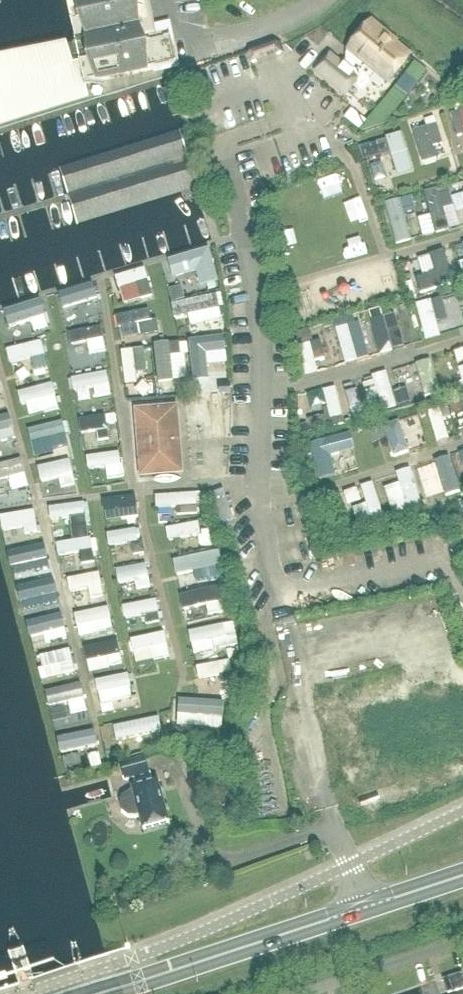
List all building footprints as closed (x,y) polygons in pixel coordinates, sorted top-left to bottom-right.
[(70,24),(150,7),(149,0),(84,0),(66,4),(70,24)] [(70,24),(75,45),(143,31),(143,30),(155,28),(150,7),(70,24)] [(363,86),(374,72),(388,83),(408,58),(382,36),(383,35),(371,25),(349,52),(354,56),(343,68),(329,57),(316,73),(345,96),(357,81),(363,86)] [(143,31),(75,45),(79,65),(84,86),(85,86),(172,67),(172,68),(173,68),(173,67),(176,66),(171,40),(155,43),(152,29),(143,30),(143,31)] [(66,46),(48,50),(64,101),(86,94),(85,86),(84,86),(79,65),(72,66),(66,46)] [(48,50),(31,54),(46,107),(64,101),(48,50)] [(31,54),(12,57),(29,112),(46,107),(31,54)] [(0,60),(0,82),(11,118),(29,112),(12,57),(0,60)] [(415,64),(382,105),(395,115),(428,74),(415,64)] [(11,118),(0,82),(0,121),(11,118)] [(454,114),(462,145),(462,111),(454,114)] [(408,133),(418,167),(441,160),(429,119),(417,123),(415,117),(402,120),(406,133),(408,133)] [(77,228),(198,191),(179,133),(59,171),(77,228)] [(396,137),(355,148),(359,163),(386,155),(393,178),(407,174),(396,137)] [(449,204),(446,192),(425,198),(430,217),(440,215),(444,229),(462,224),(462,210),(461,201),(449,204)] [(421,196),(411,201),(418,216),(428,211),(421,196)] [(410,206),(397,209),(400,221),(413,218),(410,206)] [(385,212),(390,246),(403,244),(398,210),(385,212)] [(462,263),(454,265),(458,281),(462,279),(462,247),(457,248),(462,263)] [(196,250),(197,288),(210,288),(209,250),(196,250)] [(401,283),(405,297),(449,286),(441,253),(425,257),(429,276),(401,283)] [(107,280),(111,293),(143,283),(140,271),(107,280)] [(51,299),(55,312),(94,298),(89,286),(51,299)] [(330,292),(330,291),(317,293),(318,305),(348,302),(346,290),(330,292)] [(171,323),(173,336),(208,330),(203,299),(165,306),(168,324),(171,323)] [(26,327),(45,321),(40,301),(20,307),(26,327)] [(143,311),(111,319),(115,331),(146,323),(143,311)] [(387,353),(386,341),(396,340),(393,320),(369,323),(373,355),(387,353)] [(319,353),(334,348),(341,368),(354,364),(342,328),(314,337),(319,353)] [(69,359),(101,354),(97,330),(65,335),(69,359)] [(354,340),(354,353),(367,353),(367,340),(354,340)] [(39,343),(0,352),(4,367),(42,358),(39,343)] [(214,369),(213,353),(197,355),(196,345),(186,346),(188,372),(214,369)] [(165,346),(149,348),(155,386),(171,384),(165,346)] [(294,349),(300,378),(313,376),(306,346),(294,349)] [(457,349),(460,370),(453,370),(455,386),(462,385),(462,348),(457,349)] [(116,353),(120,388),(133,386),(131,366),(142,365),(140,351),(116,353)] [(426,363),(411,366),(418,397),(432,394),(426,363)] [(103,376),(67,379),(70,403),(106,399),(103,376)] [(361,399),(372,397),(375,413),(391,410),(385,376),(358,381),(361,399)] [(15,408),(25,407),(26,414),(53,411),(50,389),(13,393),(15,408)] [(199,390),(199,439),(214,439),(215,390),(199,390)] [(306,411),(323,410),(324,422),(336,421),(334,392),(304,394),(306,411)] [(444,436),(462,430),(455,404),(435,410),(444,436)] [(176,409),(136,412),(141,478),(181,475),(176,409)] [(424,414),(430,445),(442,443),(436,412),(424,414)] [(32,432),(37,456),(60,451),(54,427),(32,432)] [(347,478),(339,434),(318,438),(318,440),(306,442),(313,484),(347,478)] [(85,486),(120,481),(117,455),(82,459),(85,486)] [(444,458),(431,463),(443,495),(456,491),(444,458)] [(33,469),(37,492),(71,487),(67,463),(33,469)] [(21,482),(19,465),(0,467),(0,484),(21,482)] [(392,477),(398,505),(415,501),(409,473),(392,477)] [(364,516),(377,512),(369,486),(356,490),(364,516)] [(206,499),(214,526),(229,522),(221,494),(206,499)] [(197,496),(151,498),(152,511),(198,509),(197,496)] [(46,524),(82,518),(80,505),(44,511),(46,524)] [(0,519),(0,534),(16,531),(18,539),(34,535),(29,512),(0,519)] [(363,512),(349,517),(353,529),(367,524),(363,512)] [(161,531),(164,544),(197,538),(194,525),(161,531)] [(68,542),(84,542),(84,527),(67,527),(68,542)] [(134,533),(103,535),(104,548),(135,546),(134,533)] [(199,549),(211,545),(208,533),(195,536),(199,549)] [(5,570),(42,563),(39,548),(2,555),(5,570)] [(176,575),(211,569),(208,556),(173,562),(176,575)] [(128,593),(146,590),(143,568),(111,573),(113,590),(127,588),(128,593)] [(66,596),(98,589),(94,575),(63,582),(66,596)] [(17,600),(47,595),(46,584),(16,589),(17,600)] [(227,602),(219,604),(215,589),(177,599),(181,614),(199,610),(202,620),(230,612),(227,602)] [(51,595),(35,597),(37,609),(53,607),(51,595)] [(153,603),(118,608),(121,631),(142,628),(140,618),(154,616),(153,603)] [(56,618),(25,624),(29,647),(61,642),(56,618)] [(221,628),(185,632),(187,646),(223,642),(221,628)] [(125,657),(147,656),(148,661),(164,661),(163,638),(124,640),(125,657)] [(65,651),(35,660),(39,674),(54,670),(57,679),(72,674),(65,651)] [(98,661),(100,670),(118,666),(116,657),(98,661)] [(194,682),(229,677),(227,664),(192,669),(194,682)] [(46,709),(60,707),(62,716),(80,713),(76,686),(43,692),(46,709)] [(210,728),(211,704),(176,703),(176,716),(195,716),(195,728),(210,728)] [(112,744),(158,733),(155,719),(109,730),(112,744)] [(90,738),(57,746),(61,760),(93,751),(90,738)] [(144,760),(119,767),(124,785),(149,778),(144,760)] [(455,781),(462,779),(462,763),(451,767),(455,781)] [(123,815),(130,820),(140,819),(143,831),(169,825),(157,783),(132,790),(133,795),(130,796),(122,800),(120,808),(123,815)]
